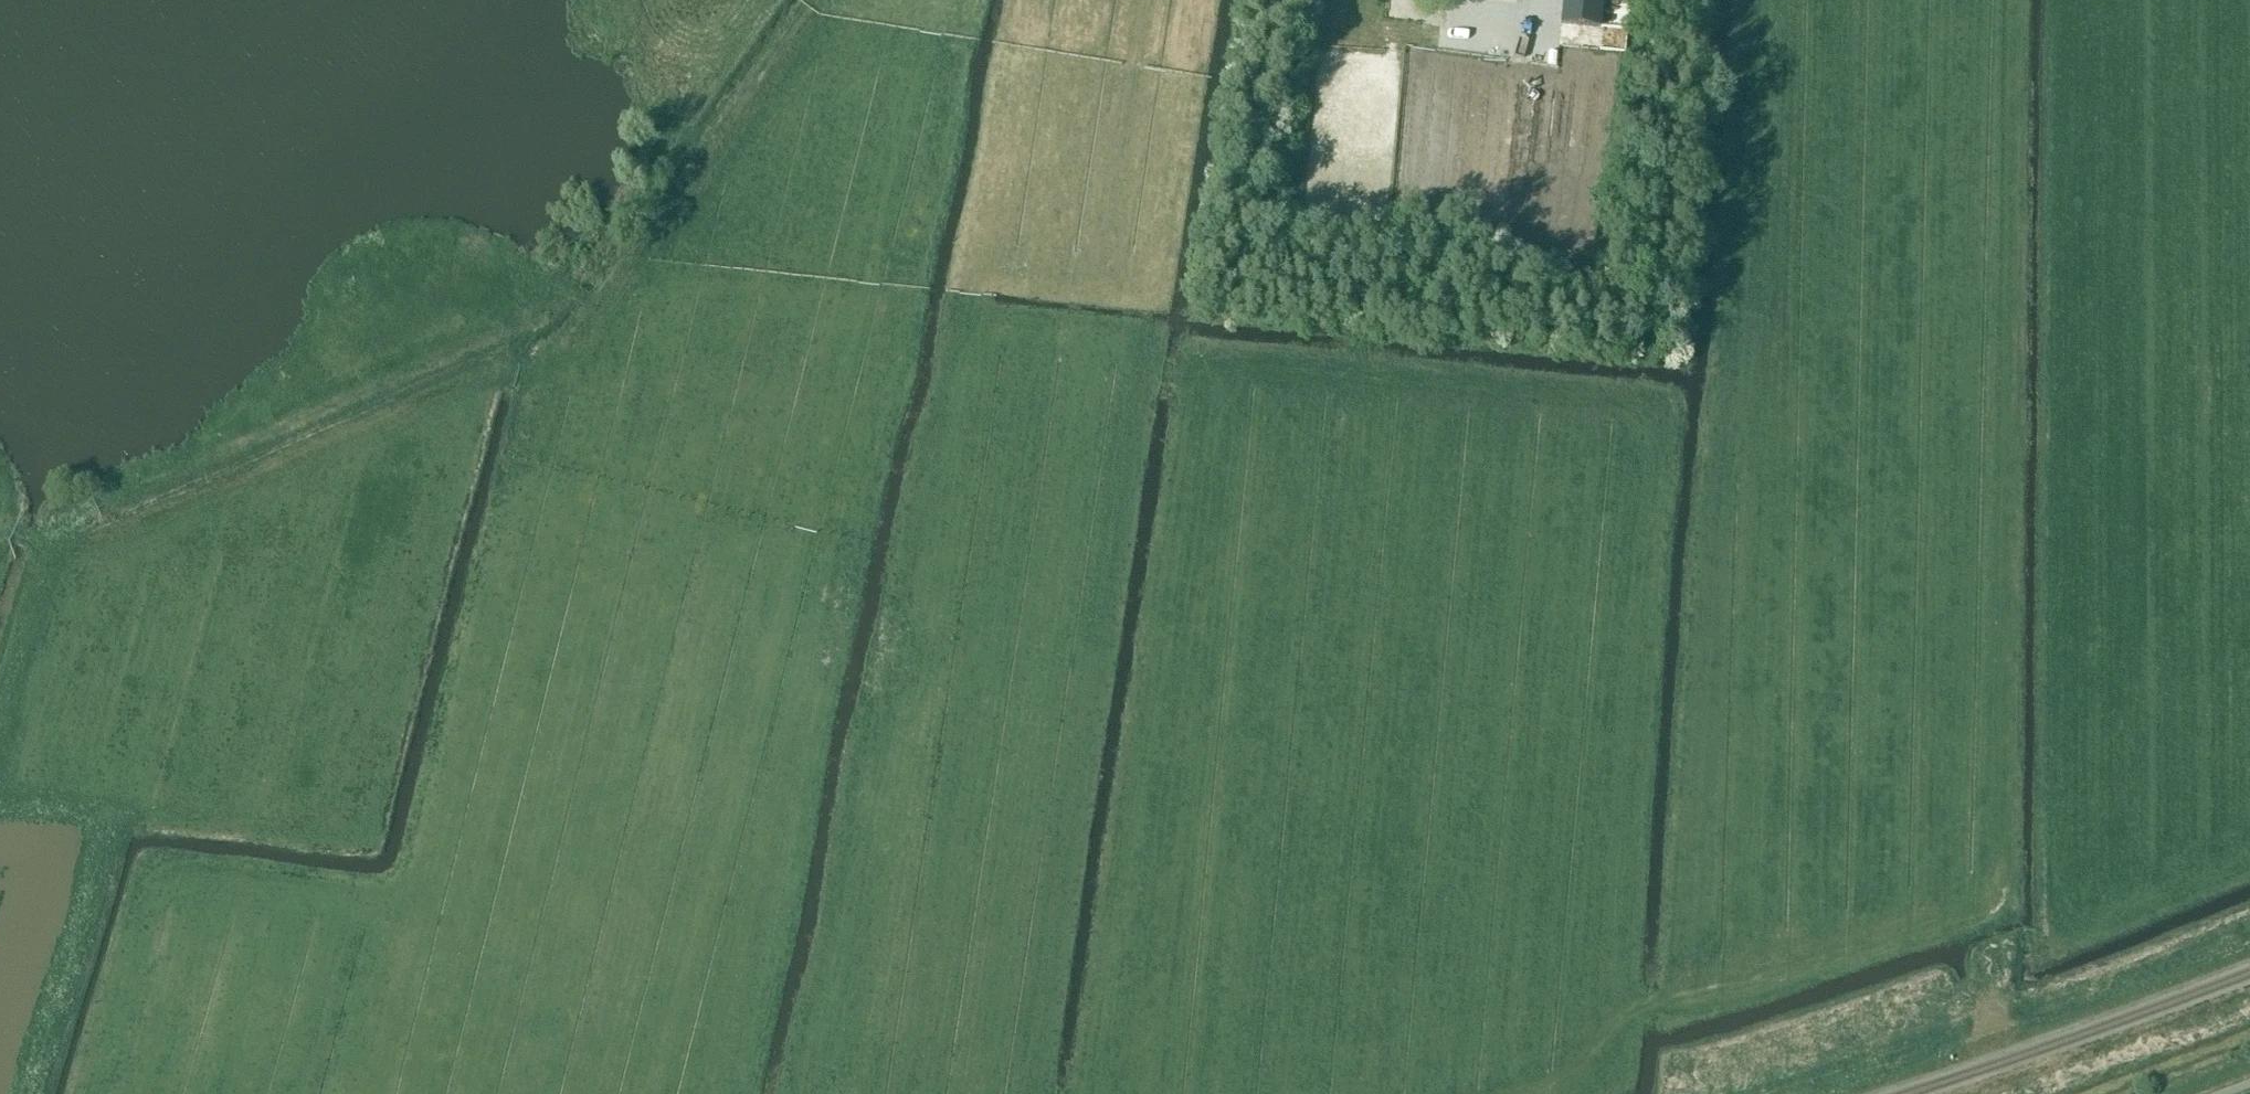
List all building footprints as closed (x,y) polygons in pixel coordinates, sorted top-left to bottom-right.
[(1559,21),(1599,24),(1600,0),(1561,0),(1559,21)]
